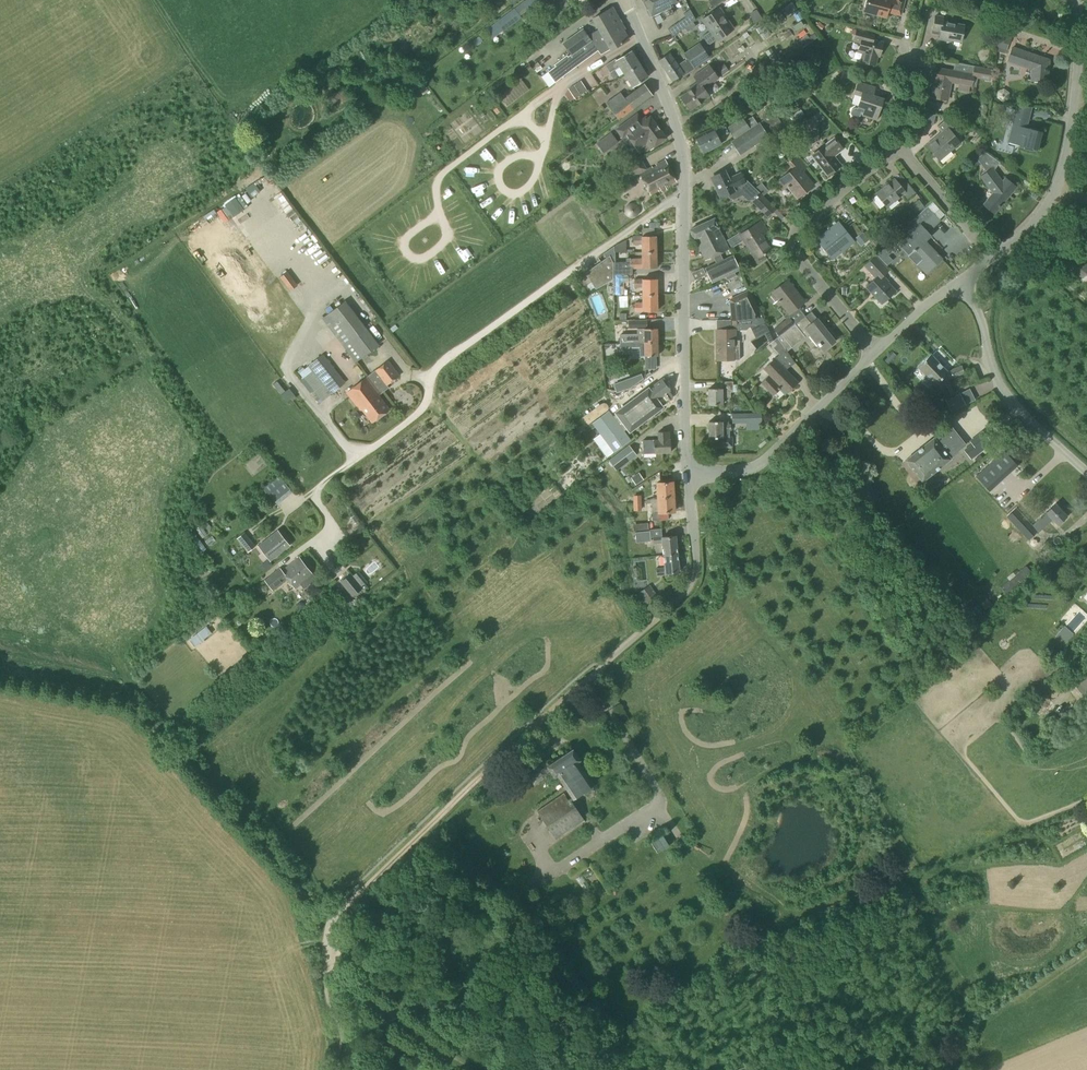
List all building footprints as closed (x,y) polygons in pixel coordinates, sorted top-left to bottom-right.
[(542,3),(539,0),(525,0),(520,3),(527,13),(542,3)] [(677,0),(642,0),(646,8),(647,7),(652,16),(660,11),(663,17),(673,12),(669,4),(677,0)] [(894,0),(867,0),(864,11),(885,17),(886,10),(890,11),(891,13),(900,15),(904,0),(895,0),(894,0)] [(786,16),(796,9),(790,1),(780,9),(786,16)] [(504,32),(521,18),(512,8),(495,22),(504,32)] [(628,39),(611,8),(593,19),(598,29),(588,35),(583,29),(563,43),(571,54),(568,57),(567,55),(554,65),(555,66),(547,72),(554,82),(562,77),(598,51),(600,55),(628,39)] [(717,40),(732,29),(718,9),(703,20),(717,40)] [(794,34),(808,24),(798,9),(791,13),(797,22),(790,27),(794,34)] [(695,26),(692,22),(695,19),(689,10),(683,15),(685,17),(675,24),(674,24),(667,29),(672,36),(685,27),(689,31),(695,26)] [(960,42),(963,26),(941,22),(942,18),(934,16),(931,33),(939,34),(938,38),(960,42)] [(782,23),(780,19),(776,22),(775,21),(771,23),(770,22),(766,24),(772,33),(776,30),(775,29),(778,26),(782,23)] [(1006,50),(1015,27),(997,22),(996,34),(997,34),(996,47),(1006,50)] [(758,33),(766,28),(763,24),(756,29),(758,33)] [(763,40),(771,35),(768,29),(759,35),(763,40)] [(874,34),(857,29),(853,42),(860,43),(858,51),(863,52),(861,61),(875,65),(877,56),(879,56),(882,43),(873,40),(874,34)] [(472,41),(475,46),(482,41),(479,36),(472,41)] [(684,53),(687,58),(694,68),(708,58),(698,43),(684,53)] [(1046,82),(1048,60),(1037,56),(1034,56),(1012,48),(1008,62),(1032,70),(1031,81),(1046,82)] [(624,74),(639,64),(631,51),(615,61),(614,59),(604,66),(609,73),(619,67),(624,74)] [(659,60),(660,63),(672,80),(681,74),(683,76),(694,69),(694,68),(687,58),(676,65),(669,54),(659,60)] [(953,72),(936,69),(934,79),(931,98),(947,100),(950,82),(970,86),(976,87),(977,78),(990,81),(992,70),(954,63),(953,72)] [(639,64),(624,74),(632,87),(648,77),(639,64)] [(689,110),(708,96),(703,89),(717,78),(708,66),(694,77),(697,81),(686,90),(687,92),(680,97),(689,110)] [(580,81),(575,84),(581,94),(587,90),(580,81)] [(618,120),(652,95),(643,83),(624,98),(620,92),(605,103),(618,120)] [(875,120),(882,100),(871,97),(874,89),(857,83),(853,95),(861,97),(857,107),(857,109),(855,108),(851,109),(850,113),(852,117),(856,118),(859,116),(861,112),(863,112),(862,116),(875,120)] [(574,85),(568,89),(574,98),(580,95),(574,85)] [(1034,149),(1039,131),(1026,127),(1031,106),(1017,106),(1008,143),(1034,149)] [(770,131),(781,124),(775,113),(763,120),(770,131)] [(642,122),(637,114),(616,130),(622,138),(626,135),(637,150),(649,141),(653,147),(657,144),(665,138),(649,117),(642,122)] [(757,124),(752,116),(744,122),(741,117),(727,128),(735,139),(731,142),(740,154),(767,136),(758,123),(757,124)] [(809,130),(815,126),(810,118),(804,122),(809,130)] [(939,161),(949,152),(959,143),(953,136),(956,133),(945,120),(937,127),(941,132),(926,145),(939,161)] [(728,133),(724,124),(713,129),(713,128),(695,136),(700,145),(699,146),(700,150),(702,151),(703,152),(720,144),(717,138),(728,133)] [(603,153),(608,149),(616,142),(610,134),(596,144),(603,153)] [(843,148),(834,138),(824,145),(811,155),(827,175),(840,165),(833,156),(843,148)] [(1002,183),(993,171),(999,163),(984,152),(976,159),(986,172),(980,176),(993,194),(984,205),(994,213),(1015,187),(1005,179),(1002,183)] [(797,198),(811,186),(800,173),(806,168),(797,156),(789,163),(793,168),(777,182),(783,189),(787,186),(797,198)] [(676,181),(665,160),(655,165),(656,166),(652,168),(652,167),(639,174),(650,195),(658,191),(658,190),(666,185),(666,186),(676,181)] [(613,173),(619,185),(635,176),(629,164),(613,173)] [(728,179),(725,171),(713,177),(716,184),(714,185),(720,197),(728,194),(730,197),(733,199),(737,197),(739,193),(743,191),(753,200),(752,201),(767,217),(773,211),(778,217),(780,214),(775,209),(760,194),(760,193),(765,189),(760,183),(755,188),(739,173),(728,179)] [(906,201),(915,193),(899,174),(875,194),(886,207),(901,195),(906,201)] [(927,207),(939,220),(944,214),(932,202),(927,207)] [(927,207),(926,206),(926,207),(927,208),(914,220),(919,225),(905,238),(912,246),(908,250),(911,253),(908,255),(925,274),(941,259),(929,247),(923,242),(930,236),(926,232),(938,220),(939,221),(939,220),(927,207)] [(643,215),(638,207),(631,211),(636,219),(643,215)] [(718,227),(714,218),(690,229),(694,238),(705,260),(713,256),(715,263),(704,268),(712,283),(740,270),(733,255),(722,260),(719,253),(728,249),(718,227)] [(755,258),(770,249),(761,235),(768,231),(761,221),(740,234),(755,258)] [(832,257),(852,241),(838,223),(817,240),(832,257)] [(862,232),(854,238),(861,246),(869,240),(862,232)] [(642,252),(656,252),(656,236),(633,236),(633,245),(642,245),(642,252)] [(614,252),(626,252),(626,240),(614,246),(614,252)] [(882,250),(877,255),(887,266),(892,260),(888,255),(882,250)] [(656,252),(642,252),(642,258),(628,259),(628,264),(621,265),(620,262),(612,262),(609,256),(584,273),(585,274),(595,288),(612,279),(612,275),(631,274),(631,269),(656,268),(656,252)] [(881,303),(893,292),(885,283),(888,281),(883,275),(889,270),(875,255),(864,266),(875,278),(865,287),(881,303)] [(332,272),(338,269),(333,256),(327,258),(332,272)] [(287,271),(279,277),(290,291),(298,285),(287,271)] [(642,295),(657,295),(656,279),(634,279),(634,288),(642,287),(642,295)] [(788,314),(804,302),(787,280),(771,293),(788,314)] [(749,289),(729,299),(730,320),(732,320),(732,321),(739,321),(739,331),(756,329),(756,328),(765,324),(762,317),(756,318),(755,314),(760,312),(749,289)] [(657,295),(642,295),(642,303),(634,303),(634,312),(642,311),(657,311),(657,295)] [(355,362),(378,344),(344,301),(321,319),(355,362)] [(795,324),(789,316),(775,328),(773,325),(766,326),(770,334),(773,340),(773,341),(777,337),(795,324)] [(795,324),(777,337),(780,342),(787,351),(808,334),(822,352),(835,341),(817,318),(810,323),(805,316),(795,324)] [(647,320),(628,320),(628,328),(647,328),(647,320)] [(630,344),(657,344),(657,328),(644,328),(644,337),(630,338),(630,344)] [(716,348),(716,361),(733,360),(733,359),(739,359),(739,346),(735,346),(735,329),(716,330),(716,348)] [(752,336),(760,344),(768,337),(761,329),(752,336)] [(770,375),(762,383),(773,395),(781,387),(786,392),(797,382),(785,370),(788,368),(795,363),(787,351),(780,342),(777,344),(773,348),(779,355),(775,359),(764,369),(770,375)] [(657,344),(630,344),(630,347),(639,347),(639,350),(644,349),(644,356),(657,356),(657,344)] [(947,371),(930,354),(917,367),(935,385),(943,377),(944,381),(964,373),(961,366),(947,371)] [(330,395),(345,383),(322,355),(308,366),(312,371),(330,395)] [(387,386),(400,376),(388,360),(367,377),(378,392),(387,386)] [(303,378),(312,371),(308,366),(298,374),(302,379),(303,378)] [(643,379),(641,374),(613,384),(616,393),(630,388),(643,379)] [(389,409),(378,395),(380,394),(378,392),(367,377),(346,393),(359,410),(361,409),(372,423),(389,409)] [(658,408),(660,407),(672,398),(673,395),(661,379),(616,413),(613,416),(608,410),(591,423),(613,452),(630,439),(624,431),(628,428),(629,430),(651,413),(651,414),(654,412),(656,413),(659,410),(658,408)] [(708,405),(721,405),(721,398),(730,397),(730,392),(732,392),(732,382),(720,382),(720,389),(708,389),(708,405)] [(966,405),(959,392),(945,399),(947,402),(952,412),(955,411),(966,405)] [(761,413),(732,413),(732,424),(761,423),(761,413)] [(721,422),(708,422),(708,438),(714,438),(714,447),(724,447),(732,447),(732,437),(729,437),(729,431),(730,431),(730,424),(727,424),(727,421),(724,422),(721,422)] [(965,445),(950,425),(934,438),(933,437),(905,460),(922,481),(950,459),(949,457),(965,445)] [(658,440),(642,440),(643,454),(671,452),(670,439),(669,439),(669,431),(658,432),(658,440)] [(963,450),(970,459),(991,443),(982,431),(969,440),(972,444),(963,450)] [(629,445),(609,460),(616,470),(637,455),(629,445)] [(1003,451),(975,477),(989,491),(1010,472),(1007,469),(1014,462),(1003,451)] [(639,475),(631,480),(635,487),(643,482),(639,475)] [(279,504),(295,494),(284,477),(268,487),(279,504)] [(867,480),(859,486),(865,495),(873,489),(867,480)] [(846,494),(854,487),(849,481),(841,488),(846,494)] [(658,498),(673,497),(672,482),(657,483),(658,498)] [(627,511),(641,511),(641,495),(632,495),(633,502),(627,502),(627,511)] [(673,497),(658,498),(658,499),(651,499),(651,513),(674,512),(673,497)] [(1057,525),(1066,516),(1055,504),(1046,512),(1038,520),(1042,525),(1050,517),(1057,525)] [(1027,538),(1035,531),(1016,509),(1007,517),(1027,538)] [(359,521),(354,515),(350,518),(354,524),(359,521)] [(202,538),(207,534),(201,527),(196,530),(202,538)] [(270,560),(289,545),(277,530),(258,545),(270,560)] [(247,552),(256,545),(244,531),(236,539),(247,552)] [(635,542),(650,541),(649,531),(634,532),(635,542)] [(663,555),(677,554),(675,536),(661,537),(652,538),(653,544),(662,543),(663,555)] [(1041,566),(1052,555),(1048,551),(1037,562),(1041,566)] [(677,554),(663,555),(664,567),(655,568),(656,576),(665,575),(665,573),(679,572),(677,554)] [(316,578),(299,557),(281,571),(279,568),(265,580),(272,590),(287,579),(295,589),(300,584),(303,588),(316,578)] [(352,597),(363,588),(350,573),(340,582),(352,597)] [(649,585),(638,593),(647,605),(657,597),(649,585)] [(987,617),(996,609),(986,598),(980,604),(986,611),(983,613),(987,617)] [(1064,621),(1076,634),(1086,624),(1086,616),(1080,608),(1064,621)] [(190,635),(196,642),(212,629),(206,622),(190,635)] [(1074,636),(1065,628),(1056,638),(1065,646),(1074,636)] [(1076,686),(1086,698),(1086,676),(1076,686)] [(1052,681),(1047,685),(1052,691),(1057,686),(1052,681)] [(592,785),(577,762),(580,760),(572,749),(542,769),(536,768),(527,774),(534,784),(543,778),(545,773),(550,770),(554,777),(557,775),(573,798),(592,785)] [(568,800),(563,793),(537,811),(556,839),(584,820),(570,799),(568,800)] [(680,849),(675,854),(681,862),(687,858),(680,849)]
